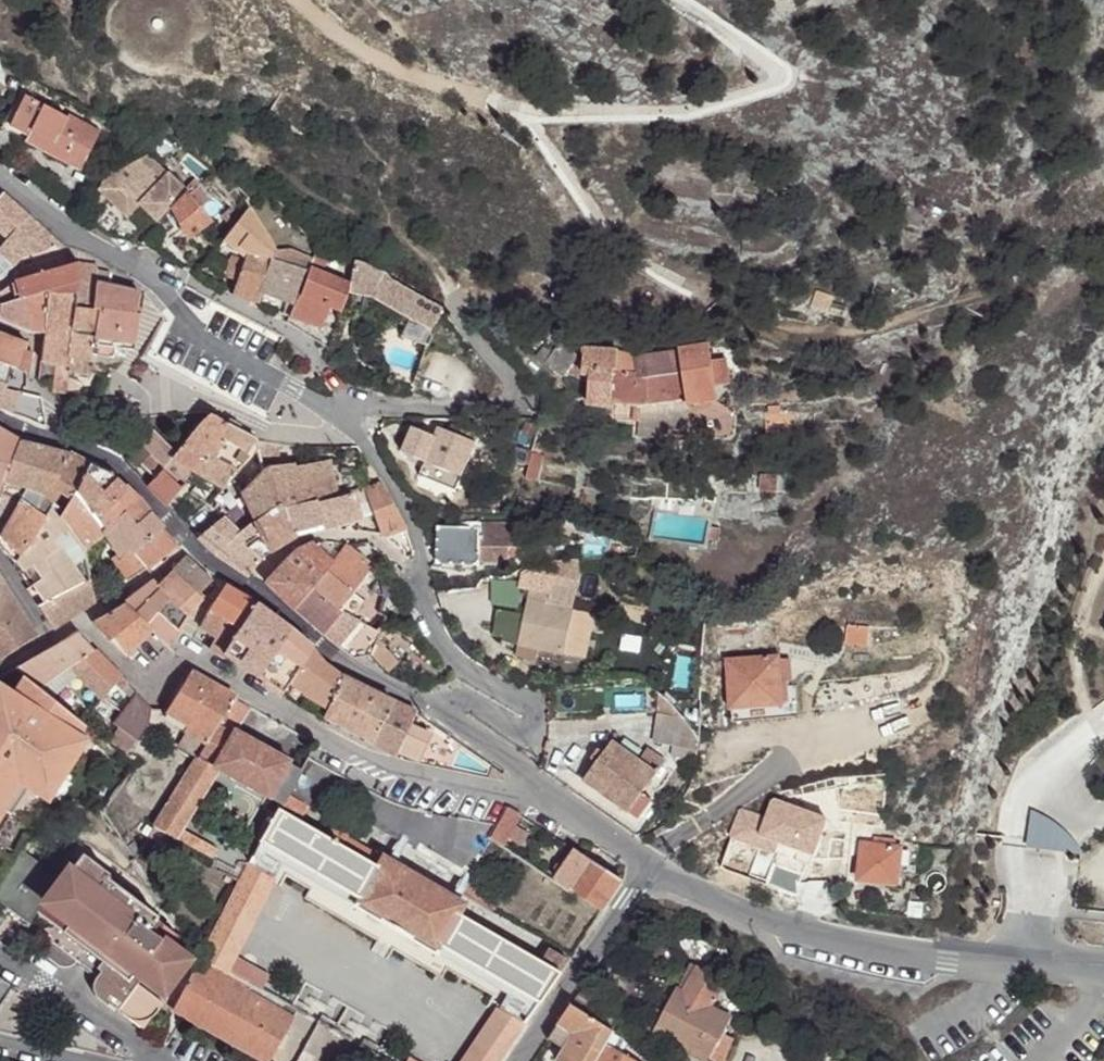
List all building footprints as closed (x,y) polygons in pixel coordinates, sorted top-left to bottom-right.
[(66,118),(18,93),(3,123),(29,136),(31,132),(53,143),(48,154),(80,171),(100,132),(67,115),(66,118)] [(48,154),(53,143),(31,132),(29,136),(3,123),(0,128),(0,129),(48,154)] [(282,139),(288,130),(278,123),(272,133),(282,139)] [(103,181),(98,190),(126,218),(139,205),(156,223),(186,192),(148,155),(103,181)] [(195,179),(185,190),(186,192),(188,194),(188,195),(197,187),(200,184),(195,179)] [(188,194),(172,209),(187,238),(211,221),(200,208),(209,201),(197,187),(188,195),(188,194)] [(15,267),(24,258),(63,248),(2,192),(0,194),(0,233),(7,239),(0,248),(0,254),(14,266),(15,267)] [(231,206),(222,215),(232,227),(240,216),(231,206)] [(275,248),(248,208),(223,241),(236,251),(239,248),(247,254),(271,258),(273,251),(275,248)] [(902,221),(919,227),(923,216),(906,208),(902,221)] [(330,249),(319,244),(310,267),(320,272),(330,249)] [(291,250),(273,251),(271,258),(262,293),(286,301),(282,314),(289,316),(303,288),(310,267),(312,259),(291,250)] [(14,266),(0,254),(0,278),(14,266)] [(262,293),(271,258),(247,254),(244,260),(234,256),(226,277),(237,281),(232,295),(259,303),(262,293)] [(408,318),(400,337),(424,345),(442,308),(410,291),(390,278),(386,274),(369,265),(354,260),(350,284),(349,292),(372,297),(408,318)] [(76,295),(79,283),(78,262),(18,279),(0,292),(0,304),(1,304),(30,297),(45,293),(48,294),(56,295),(76,295)] [(69,372),(88,376),(88,374),(98,311),(92,310),(96,284),(97,271),(97,265),(78,262),(79,283),(76,295),(68,367),(69,367),(69,372)] [(289,317),(322,328),(329,308),(339,280),(320,272),(310,267),(303,288),(289,316),(289,317)] [(97,271),(96,284),(109,287),(110,274),(97,271)] [(350,284),(339,280),(329,308),(341,313),(349,292),(350,284)] [(133,343),(134,344),(144,294),(96,284),(92,310),(98,311),(88,374),(111,378),(133,343)] [(833,297),(817,291),(811,308),(827,313),(833,297)] [(30,297),(27,333),(43,334),(45,335),(48,294),(45,293),(30,297)] [(55,365),(53,392),(66,394),(69,372),(69,367),(68,367),(76,295),(56,295),(48,294),(45,335),(43,334),(40,363),(55,365)] [(27,333),(30,297),(1,304),(0,304),(0,321),(27,333)] [(208,307),(216,311),(219,306),(211,302),(208,307)] [(28,374),(31,353),(23,351),(25,342),(0,333),(0,364),(11,368),(17,370),(28,374)] [(558,346),(550,340),(537,357),(564,378),(567,373),(577,360),(579,357),(573,352),(570,355),(558,346)] [(573,352),(560,343),(558,346),(570,355),(573,352)] [(617,352),(583,350),(583,361),(582,377),(591,378),(588,405),(613,408),(614,405),(640,407),(638,426),(687,429),(688,406),(718,402),(717,399),(730,385),(726,359),(711,361),(709,345),(636,356),(639,374),(617,371),(617,352)] [(617,352),(617,371),(639,374),(636,356),(617,352)] [(577,360),(567,373),(577,379),(582,377),(583,361),(577,360)] [(11,417),(17,391),(5,389),(11,368),(0,364),(0,411),(11,417)] [(169,470),(187,485),(196,474),(226,424),(209,414),(176,452),(177,453),(171,460),(175,462),(169,470)] [(196,474),(223,489),(255,453),(258,447),(256,441),(255,439),(226,424),(196,474)] [(487,424),(484,433),(495,436),(498,427),(487,424)] [(434,437),(412,428),(401,453),(424,463),(461,478),(480,433),(464,427),(462,430),(452,426),(449,432),(438,428),(434,437)] [(21,441),(0,429),(0,488),(21,441)] [(141,466),(154,479),(163,470),(171,460),(177,453),(176,452),(153,429),(141,444),(152,455),(141,466)] [(8,520),(27,487),(30,489),(45,447),(21,441),(0,488),(0,516),(8,520)] [(258,447),(260,457),(279,456),(278,444),(256,441),(258,447)] [(45,447),(30,489),(43,496),(56,476),(68,454),(45,447)] [(54,505),(63,512),(76,490),(89,464),(68,454),(56,476),(43,496),(54,505)] [(532,454),(525,479),(536,482),(543,456),(532,454)] [(254,522),(255,523),(272,511),(286,507),(317,501),(317,502),(336,497),(330,460),(295,467),(294,464),(265,468),(241,493),(254,522)] [(461,478),(424,463),(418,476),(455,492),(461,478)] [(89,464),(76,490),(96,515),(126,487),(112,474),(89,464)] [(147,486),(167,506),(182,489),(163,470),(154,479),(147,486)] [(777,493),(778,476),(761,475),(760,492),(777,493)] [(380,534),(385,538),(406,530),(382,483),(364,490),(368,501),(380,534)] [(20,557),(29,544),(51,509),(54,505),(43,496),(30,489),(27,487),(8,520),(0,534),(0,537),(20,557)] [(96,515),(107,532),(118,520),(126,513),(137,525),(149,513),(137,498),(126,487),(96,515)] [(68,530),(84,549),(105,534),(107,532),(96,515),(76,490),(63,512),(54,505),(51,509),(68,530)] [(351,493),(357,521),(362,519),(358,503),(368,501),(364,490),(351,493)] [(316,532),(324,530),(357,521),(351,493),(336,497),(317,502),(317,501),(286,507),(296,537),(301,536),(299,531),(306,529),(307,533),(316,532)] [(247,548),(262,560),(269,553),(270,553),(294,537),(296,537),(286,507),(272,511),(255,523),(254,522),(253,523),(261,538),(247,548)] [(16,562),(32,586),(43,602),(91,580),(86,558),(73,568),(53,542),(68,530),(51,509),(29,544),(20,557),(16,562)] [(105,534),(117,554),(118,556),(130,549),(132,552),(160,529),(161,528),(149,513),(137,525),(126,513),(118,520),(107,532),(105,534)] [(197,538),(215,555),(241,533),(240,532),(224,516),(197,538)] [(215,555),(248,577),(262,560),(247,548),(261,538),(253,523),(240,532),(241,533),(215,555)] [(509,559),(510,548),(524,549),(523,533),(522,530),(518,527),(514,525),(483,524),(483,530),(481,530),(481,523),(466,523),(466,528),(438,527),(437,565),(480,566),(480,562),(502,562),(509,559)] [(706,539),(717,542),(719,529),(709,526),(706,539)] [(132,552),(146,569),(175,546),(160,529),(132,552)] [(16,562),(20,557),(0,537),(0,549),(15,564),(16,562)] [(264,583),(294,610),(313,588),(334,563),(333,562),(313,543),(298,551),(294,553),(264,583)] [(352,618),(365,602),(352,594),(373,567),(344,546),(333,562),(334,563),(313,588),(340,613),(341,612),(352,618)] [(112,558),(129,580),(146,569),(132,552),(130,549),(118,556),(117,554),(112,558)] [(198,595),(212,581),(187,557),(173,571),(197,595),(198,595)] [(549,593),(529,589),(524,614),(520,636),(516,656),(537,660),(539,649),(564,655),(573,610),(572,609),(582,561),(556,563),(549,593)] [(187,617),(202,599),(198,595),(197,595),(173,571),(158,585),(157,586),(169,600),(187,617)] [(37,605),(52,629),(95,602),(91,580),(43,602),(37,605)] [(152,633),(167,647),(187,617),(169,600),(157,586),(158,585),(154,581),(124,603),(153,632),(152,633)] [(0,586),(0,661),(36,638),(1,584),(0,586)] [(208,609),(239,628),(255,603),(224,586),(208,609)] [(313,588),(294,610),(320,633),(353,659),(370,655),(386,674),(398,664),(385,648),(381,651),(375,644),(380,633),(352,618),(341,612),(340,613),(313,588)] [(91,622),(127,657),(152,633),(153,632),(124,603),(91,622)] [(225,657),(256,678),(290,629),(255,603),(239,628),(221,655),(225,657)] [(199,627),(206,631),(215,637),(208,649),(221,655),(239,628),(208,609),(199,627)] [(513,612),(508,634),(520,636),(524,614),(513,612)] [(256,678),(282,695),(311,647),(290,629),(256,678)] [(26,677),(41,689),(69,668),(77,676),(102,701),(114,685),(121,691),(128,684),(106,662),(78,631),(16,668),(26,677)] [(299,707),(321,719),(341,676),(324,663),(311,647),(282,695),(299,707)] [(778,657),(727,661),(730,709),(782,705),(780,688),(780,682),(778,660),(778,657)] [(789,659),(778,660),(780,682),(791,682),(789,659)] [(41,689),(52,698),(77,676),(69,668),(41,689)] [(182,725),(183,723),(190,726),(185,734),(206,745),(235,698),(190,672),(166,711),(169,714),(168,716),(169,720),(179,726),(182,725)] [(430,735),(410,726),(416,712),(341,676),(321,719),(395,757),(397,753),(419,761),(430,735)] [(16,781),(26,788),(37,795),(74,736),(83,723),(52,698),(41,689),(26,677),(12,697),(0,689),(0,808),(16,781)] [(121,691),(131,700),(136,693),(128,684),(121,691)] [(782,705),(730,709),(731,722),(800,717),(798,687),(780,688),(782,705)] [(118,728),(108,743),(126,755),(149,724),(151,709),(136,693),(131,700),(113,724),(118,728)] [(667,700),(658,693),(657,713),(653,741),(673,745),(671,756),(696,761),(699,748),(699,742),(685,719),(683,718),(667,700)] [(198,758),(197,759),(218,770),(280,805),(283,806),(291,791),(302,771),(288,764),(290,761),(234,731),(250,706),(235,698),(206,745),(198,758)] [(188,735),(180,748),(196,757),(198,758),(206,745),(188,735)] [(37,795),(45,800),(83,742),(74,736),(37,795)] [(647,749),(639,761),(612,742),(604,753),(599,749),(591,760),(597,764),(593,769),(564,749),(547,773),(638,838),(655,812),(638,800),(665,762),(647,749)] [(196,757),(158,818),(180,830),(218,770),(197,759),(198,758),(196,757)] [(493,766),(488,779),(502,782),(504,774),(493,766)] [(26,788),(16,781),(0,808),(0,829),(26,788)] [(280,805),(259,841),(283,855),(357,899),(353,906),(436,954),(440,947),(538,1004),(568,960),(548,949),(540,962),(458,915),(464,904),(382,856),(381,858),(346,837),(352,827),(336,818),(325,837),(298,821),(310,802),(291,791),(283,806),(280,805)] [(738,807),(728,837),(775,853),(778,841),(810,852),(823,816),(770,798),(764,816),(738,807)] [(494,835),(491,839),(503,847),(508,837),(515,827),(521,815),(508,807),(494,835)] [(1044,819),(1031,813),(1029,824),(1058,840),(1056,848),(1079,851),(1071,840),(1059,829),(1044,819)] [(147,839),(160,844),(165,834),(177,841),(177,840),(210,858),(215,850),(180,830),(158,818),(153,827),(154,828),(147,839)] [(1027,839),(1026,844),(1056,848),(1058,840),(1029,824),(1027,839)] [(515,827),(508,837),(522,845),(528,834),(515,827)] [(862,844),(858,880),(896,884),(900,849),(895,848),(896,841),(874,838),(873,846),(862,844)] [(259,841),(201,957),(225,971),(232,956),(283,855),(259,841)] [(127,849),(133,858),(138,852),(133,845),(127,849)] [(572,891),(602,911),(623,880),(574,849),(562,867),(558,872),(554,878),(572,891)] [(0,885),(0,944),(19,956),(36,950),(56,966),(64,968),(70,967),(76,962),(96,978),(93,982),(92,988),(93,994),(95,997),(107,1007),(108,1005),(113,998),(120,1004),(118,1007),(120,1014),(142,1031),(163,1004),(128,977),(133,971),(161,993),(186,960),(147,930),(157,917),(105,879),(108,875),(81,855),(68,871),(67,870),(60,880),(21,850),(0,885)] [(468,879),(461,891),(495,911),(501,899),(468,879)] [(232,956),(225,971),(247,983),(260,991),(268,977),(232,956)] [(173,1010),(264,1060),(268,1060),(291,1018),(243,991),(247,983),(225,971),(201,957),(198,963),(173,1010)] [(679,988),(684,991),(699,967),(692,964),(679,988)] [(705,1060),(709,1060),(710,1060),(712,1060),(724,1060),(741,1023),(711,1007),(722,987),(699,967),(684,991),(679,988),(665,1014),(654,1035),(705,1060)] [(0,980),(0,1006),(13,986),(1,978),(0,980)] [(589,979),(572,1005),(612,1032),(618,1024),(599,1010),(610,994),(589,979)] [(113,998),(108,1005),(120,1014),(118,1007),(120,1004),(113,998)] [(559,1060),(598,1060),(606,1047),(614,1033),(612,1032),(572,1005),(558,1024),(574,1035),(565,1051),(559,1060)] [(462,1060),(499,1060),(524,1025),(497,1009),(462,1060)] [(660,1011),(649,1032),(654,1035),(665,1014),(660,1011)] [(558,1024),(548,1039),(565,1051),(574,1035),(558,1024)] [(606,1047),(598,1060),(631,1060),(606,1047)]
